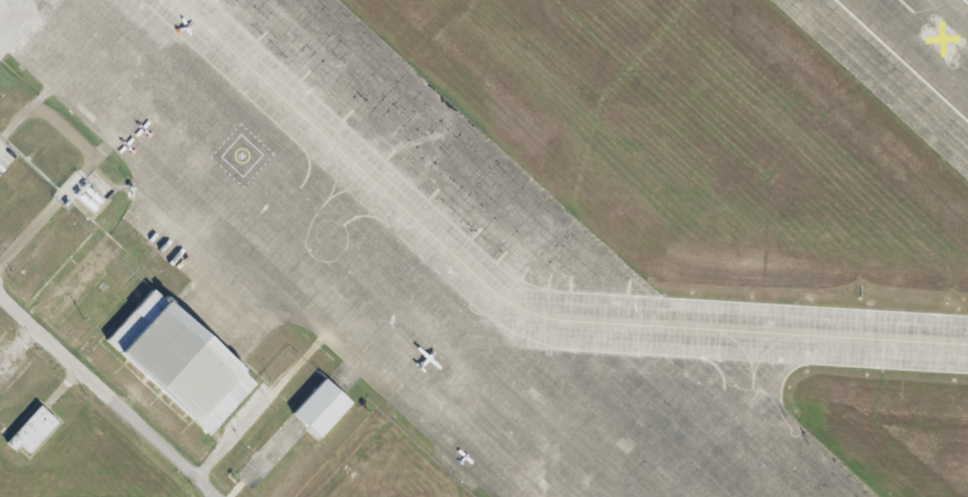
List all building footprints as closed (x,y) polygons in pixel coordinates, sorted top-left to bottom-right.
[(106,340),(153,290),(256,384),(210,435),(106,340)] [(325,379),(352,404),(320,438),(293,413),(325,379)] [(13,451),(19,445),(28,454),(58,423),(40,406),(4,443),(13,451)]
